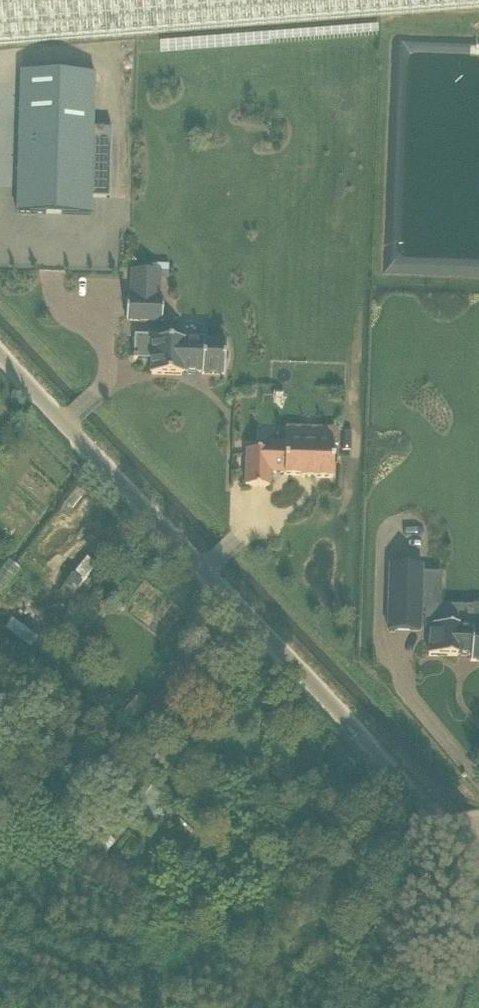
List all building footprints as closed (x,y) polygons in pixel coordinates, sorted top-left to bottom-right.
[(465,9),(478,8),(478,0),(0,0),(0,45),(465,9)] [(111,128),(93,127),(95,86),(85,86),(86,73),(23,71),(20,131),(18,212),(91,214),(91,195),(109,195),(111,128)] [(127,298),(127,320),(163,321),(163,299),(127,298)] [(182,340),(165,339),(148,339),(147,357),(147,374),(177,375),(177,371),(197,371),(197,373),(225,374),(226,342),(205,341),(205,338),(182,337),(182,340)] [(333,477),(334,445),(286,443),(286,444),(270,443),(270,451),(247,450),(246,486),(270,487),(271,472),(285,473),(284,474),(302,475),(302,476),(333,477)] [(87,557),(65,585),(75,592),(96,564),(87,557)] [(473,609),(442,608),(420,607),(421,584),(435,585),(436,575),(421,574),(421,568),(391,567),(389,630),(419,631),(419,626),(431,626),(430,656),(456,656),(456,655),(472,655),(472,661),(478,661),(478,631),(472,631),(473,609)]
